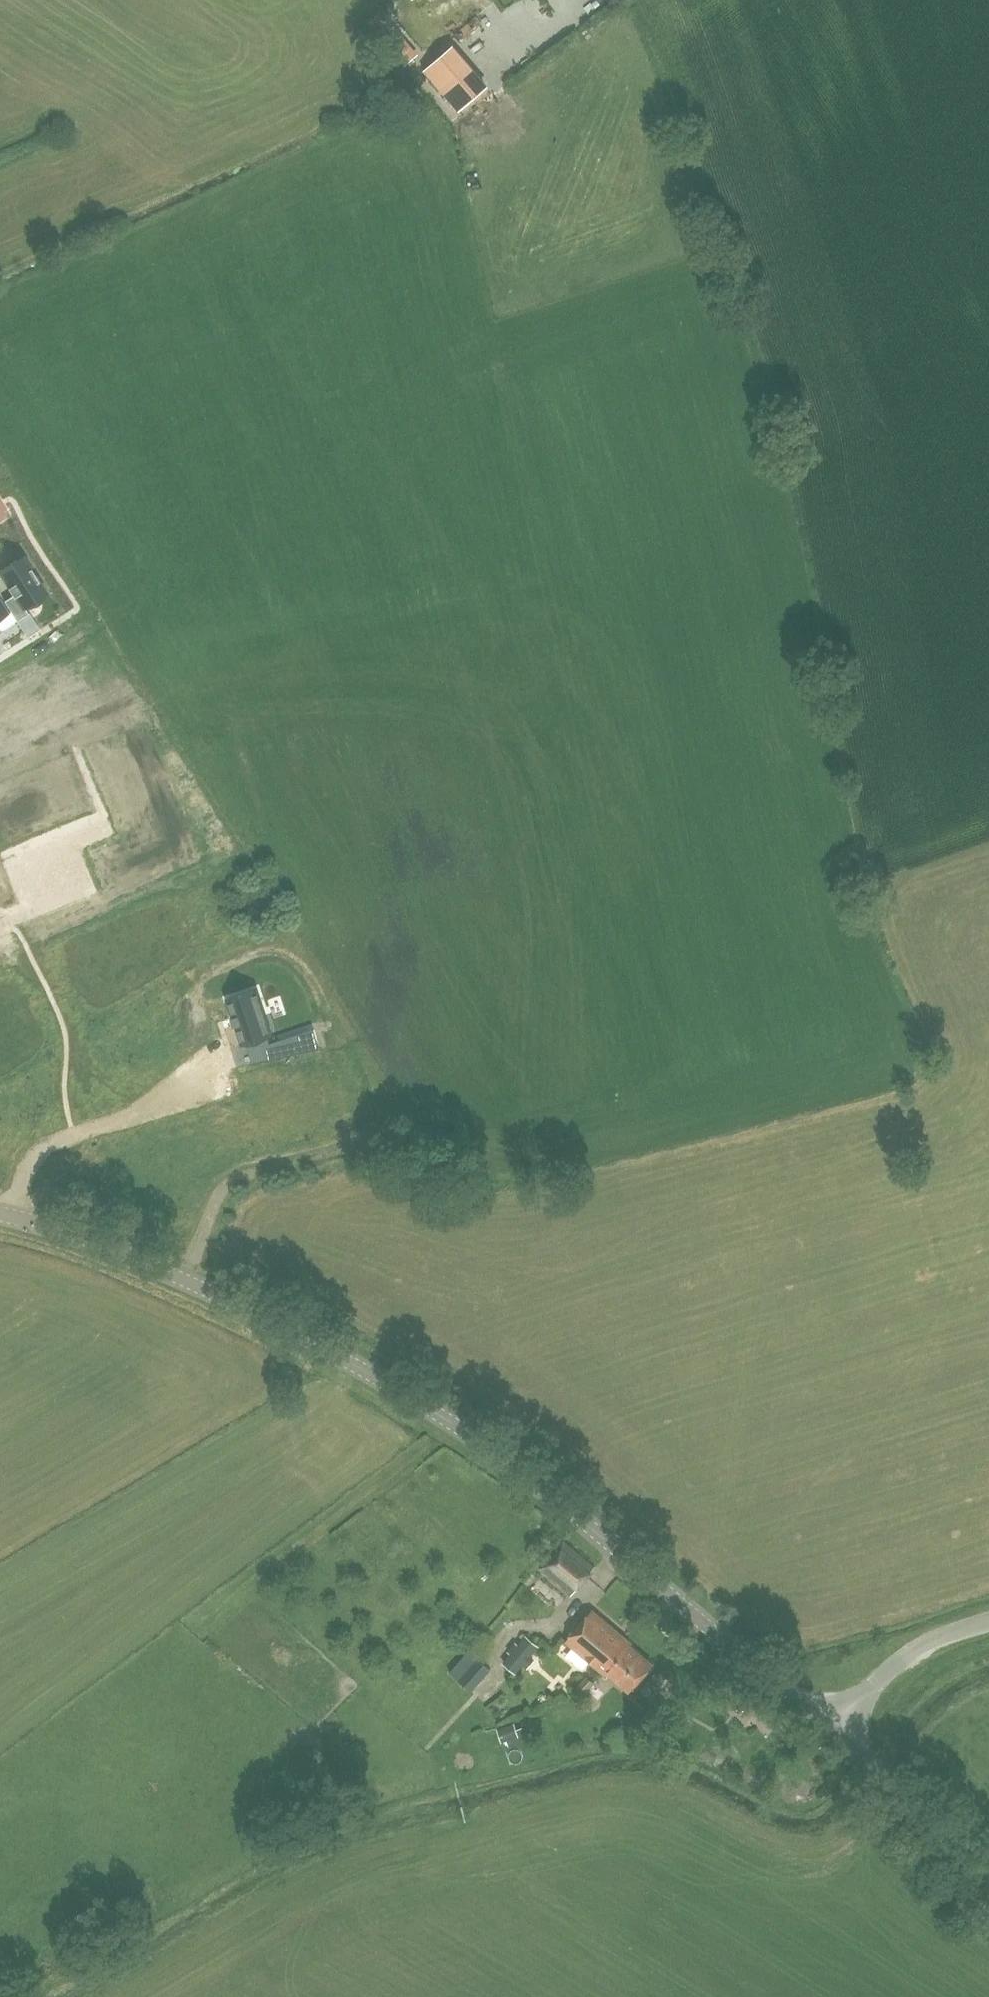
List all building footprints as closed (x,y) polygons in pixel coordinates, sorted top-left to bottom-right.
[(405,66),(416,56),(392,28),(381,37),(405,66)] [(451,46),(424,69),(459,111),(487,87),(451,46)] [(0,569),(0,571),(14,593),(4,599),(17,620),(28,613),(24,606),(46,592),(23,554),(0,569)] [(142,746),(145,753),(152,750),(154,749),(151,742),(142,746)] [(155,757),(152,750),(145,753),(143,754),(146,761),(155,757)] [(145,778),(140,765),(147,762),(146,761),(143,754),(94,774),(103,795),(145,778)] [(54,769),(51,761),(40,766),(43,774),(54,769)] [(43,774),(40,766),(29,770),(32,779),(43,774)] [(9,778),(0,782),(0,789),(1,791),(12,787),(9,778)] [(154,800),(145,778),(103,795),(112,817),(154,800)] [(72,782),(50,791),(65,827),(87,817),(72,782)] [(65,827),(50,791),(29,800),(44,835),(65,827)] [(163,801),(172,798),(169,791),(160,794),(163,801)] [(44,835),(29,800),(8,809),(23,844),(44,835)] [(8,809),(0,812),(0,851),(1,853),(23,844),(8,809)] [(272,1033),(257,988),(227,998),(233,1017),(231,1017),(234,1025),(236,1024),(242,1043),(272,1033)] [(298,1052),(293,1036),(262,1046),(267,1059),(298,1052)] [(563,1540),(540,1568),(572,1595),(595,1566),(563,1540)] [(632,1643),(592,1610),(567,1640),(606,1674),(608,1671),(631,1690),(653,1664),(631,1645),(632,1643)] [(511,1654),(504,1663),(514,1672),(522,1663),(525,1666),(533,1657),(530,1654),(537,1645),(527,1636),(519,1645),(516,1642),(508,1651),(511,1654)] [(476,1649),(460,1669),(469,1676),(485,1656),(476,1649)] [(479,1685),(496,1667),(486,1658),(469,1676),(479,1685)] [(511,1745),(530,1737),(522,1719),(503,1728),(511,1745)]
